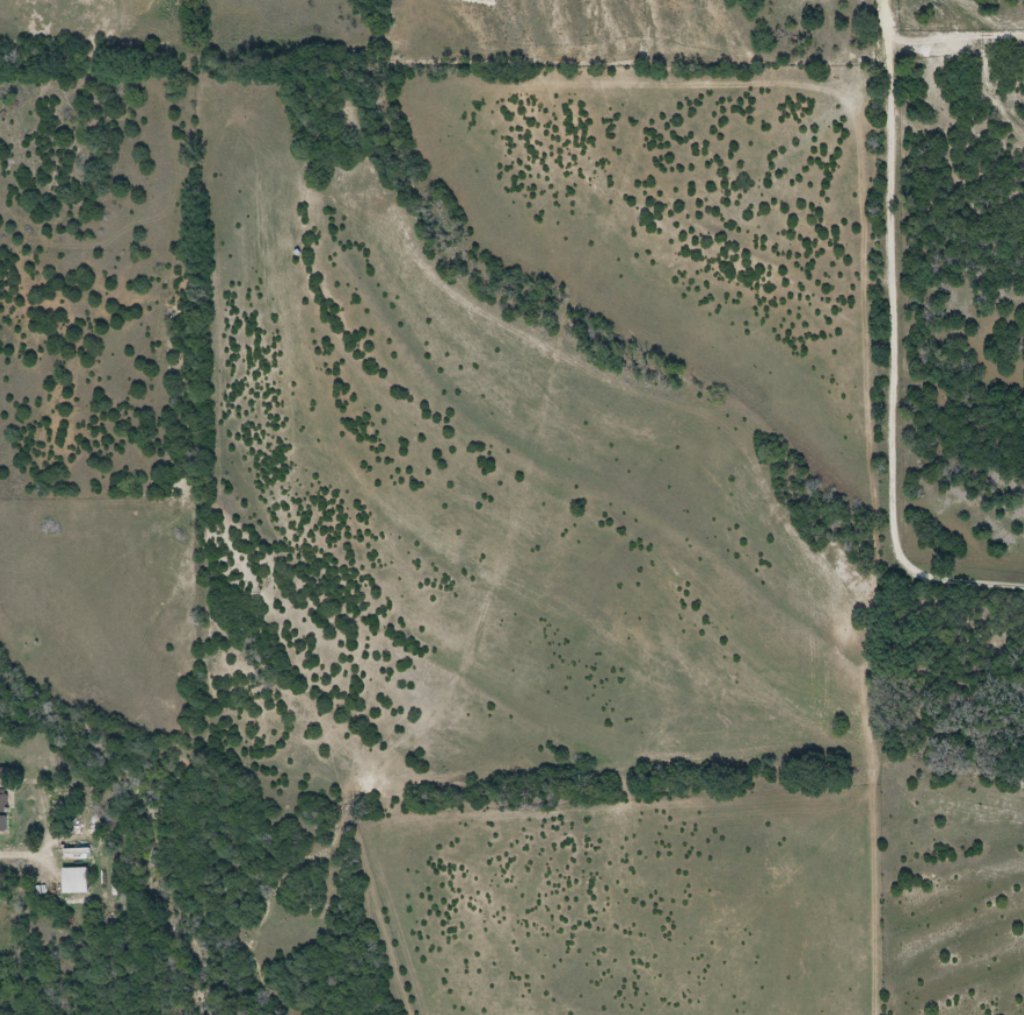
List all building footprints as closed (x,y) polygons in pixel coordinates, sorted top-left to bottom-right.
[(9,831),(8,814),(13,814),(13,791),(0,792),(0,831),(9,831)] [(69,894),(98,894),(98,867),(69,867),(69,894)]
